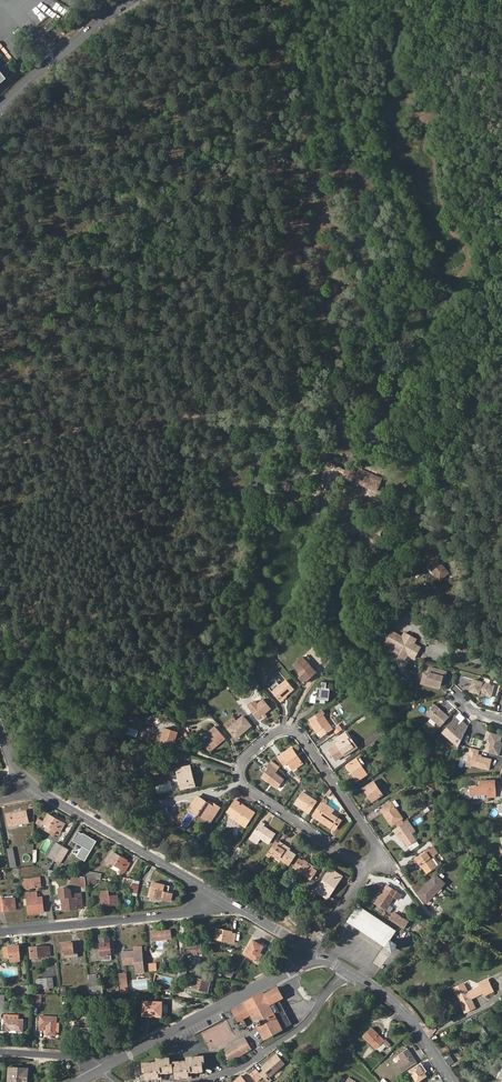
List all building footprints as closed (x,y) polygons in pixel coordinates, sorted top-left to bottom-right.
[(58,9),(63,14),(67,10),(62,5),(58,9)] [(59,27),(56,22),(51,25),(51,27),(48,29),(48,30),(50,32),(53,30),(54,31),(59,27)] [(50,32),(48,30),(48,29),(51,27),(51,25),(45,29),(50,34),(54,31),(53,30),(50,32)] [(374,392),(383,393),(384,382),(383,382),(384,376),(376,375),(374,392)] [(367,437),(375,438),(377,421),(370,420),(367,437)] [(329,461),(323,479),(336,483),(342,466),(329,461)] [(351,480),(376,491),(382,478),(360,469),(358,473),(346,468),(343,477),(351,480)] [(283,480),(282,488),(290,490),(291,482),(283,480)] [(451,578),(457,574),(453,569),(448,572),(438,560),(429,567),(440,580),(449,574),(451,578)] [(399,638),(390,633),(383,644),(393,650),(395,651),(396,659),(403,655),(405,656),(412,659),(418,649),(411,645),(413,640),(402,634),(399,638)] [(310,668),(312,666),(303,656),(294,663),(300,670),(303,673),(301,675),(299,676),(304,682),(314,673),(310,668)] [(442,672),(428,668),(426,675),(424,684),(436,687),(439,686),(442,672)] [(436,687),(424,684),(426,675),(422,674),(419,685),(436,690),(441,688),(445,673),(442,672),(439,686),(436,687)] [(280,701),(286,695),(294,688),(286,679),(272,692),(280,701)] [(489,697),(491,688),(486,685),(482,684),(479,682),(478,682),(471,680),(468,692),(489,697)] [(326,700),(330,700),(331,688),(327,688),(327,682),(322,682),(322,687),(318,687),(317,691),(315,691),(312,695),(311,703),(316,703),(317,699),(321,700),(321,703),(326,703),(326,700)] [(248,707),(258,719),(271,708),(263,699),(257,705),(254,707),(251,704),(248,707)] [(433,706),(424,715),(439,728),(447,718),(433,706)] [(323,736),(334,729),(339,725),(333,716),(328,720),(322,711),(310,719),(317,730),(318,729),(320,731),(323,736)] [(243,731),(244,732),(251,726),(243,716),(237,722),(229,729),(236,738),(242,733),(241,733),(243,731)] [(225,724),(229,729),(237,722),(233,717),(225,724)] [(448,740),(450,737),(458,745),(466,728),(460,722),(454,729),(453,728),(456,725),(452,722),(441,733),(448,740)] [(334,729),(337,734),(343,730),(339,725),(334,729)] [(125,726),(125,733),(136,734),(137,727),(125,726)] [(218,746),(217,744),(225,738),(216,727),(208,734),(211,738),(204,744),(211,752),(218,746)] [(175,745),(175,743),(178,734),(166,730),(163,739),(161,747),(173,751),(175,745)] [(346,755),(359,747),(348,731),(346,732),(350,738),(348,739),(354,746),(345,753),(346,754),(346,755)] [(330,750),(337,760),(346,754),(345,753),(354,746),(348,739),(350,738),(346,732),(338,738),(340,741),(341,743),(338,745),(330,750)] [(200,740),(204,744),(211,738),(208,734),(200,740)] [(487,741),(489,745),(487,753),(497,756),(501,743),(499,743),(500,737),(489,734),(487,741)] [(457,748),(458,745),(450,737),(448,740),(457,748)] [(476,755),(478,751),(469,748),(465,764),(470,765),(487,770),(490,760),(480,757),(476,756),(476,755)] [(300,759),(299,760),(296,756),(298,755),(294,749),(281,758),(286,766),(289,764),(294,771),(304,764),(300,759)] [(361,756),(358,758),(362,765),(366,763),(361,756)] [(359,780),(368,773),(362,765),(358,758),(350,764),(354,771),(353,772),(359,780)] [(285,781),(276,774),(279,770),(271,764),(268,768),(270,769),(263,778),(271,785),(273,782),(275,783),(274,784),(279,788),(285,781)] [(181,790),(193,787),(190,774),(192,774),(191,767),(177,771),(181,790)] [(384,793),(387,791),(378,779),(375,781),(384,793)] [(376,799),(384,793),(375,781),(364,788),(370,796),(373,794),(376,799)] [(480,781),(480,787),(472,787),(472,794),(488,794),(488,797),(493,796),(493,793),(495,793),(494,781),(480,781)] [(271,785),(278,790),(279,788),(274,784),(275,783),(273,782),(271,785)] [(306,811),(310,813),(318,801),(304,792),(298,802),(308,809),(306,811)] [(190,809),(207,821),(217,807),(211,803),(210,806),(197,798),(190,809)] [(393,826),(405,818),(398,808),(401,806),(397,800),(382,810),(393,826)] [(241,826),(246,829),(255,814),(250,811),(249,812),(247,811),(248,810),(244,806),(243,808),(240,806),(240,805),(236,802),(228,815),(233,817),(234,816),(237,818),(236,819),(240,822),(241,821),(244,822),(241,826)] [(306,811),(308,809),(298,802),(296,804),(306,811)] [(333,828),(339,818),(333,814),(336,810),(327,804),(323,802),(315,815),(318,817),(317,818),(333,828)] [(207,821),(211,823),(220,809),(217,807),(207,821)] [(26,811),(7,814),(9,825),(28,822),(26,811)] [(420,811),(408,818),(414,827),(426,819),(422,812),(420,811)] [(58,830),(61,831),(64,826),(61,824),(62,822),(48,814),(44,822),(38,819),(35,823),(41,827),(43,823),(48,826),(45,829),(55,835),(58,830)] [(233,817),(231,820),(241,826),(244,822),(241,821),(240,822),(236,819),(237,818),(234,816),(233,817)] [(333,828),(337,831),(343,821),(339,818),(333,828)] [(409,845),(418,839),(406,822),(395,829),(398,834),(400,832),(405,838),(409,845)] [(255,835),(270,845),(277,835),(271,831),(270,832),(267,831),(268,829),(265,827),(266,825),(263,823),(255,835)] [(95,842),(78,832),(73,841),(91,851),(95,842)] [(297,856),(291,852),(289,850),(290,849),(281,843),(280,845),(277,842),(271,852),(274,854),(274,853),(283,860),(282,861),(291,866),(297,856)] [(57,843),(49,857),(55,860),(63,847),(57,843)] [(429,872),(443,863),(431,846),(427,850),(428,852),(419,858),(424,865),(429,872)] [(55,860),(60,863),(69,850),(63,847),(55,860)] [(13,848),(7,849),(11,867),(16,866),(13,848)] [(114,853),(107,865),(122,874),(124,871),(126,871),(130,863),(126,861),(127,860),(114,853)] [(273,856),(282,862),(282,861),(283,860),(274,853),(274,854),(273,856)] [(318,871),(314,869),(309,865),(310,863),(305,860),(304,861),(300,859),(295,868),(299,870),(298,871),(312,881),(318,871)] [(336,886),(337,886),(344,877),(332,869),(318,891),(328,898),(336,886)] [(86,886),(86,882),(85,877),(79,876),(72,874),(70,883),(86,886)] [(420,893),(421,895),(439,876),(437,874),(420,893)] [(421,895),(429,902),(447,883),(439,876),(421,895)] [(35,887),(35,883),(34,878),(25,879),(26,882),(22,882),(23,888),(35,887)] [(131,886),(132,890),(132,892),(135,891),(139,883),(135,880),(131,886)] [(170,886),(153,882),(150,897),(166,901),(170,886)] [(385,910),(394,896),(398,891),(389,885),(385,890),(384,889),(381,894),(379,898),(375,903),(385,910)] [(328,898),(329,899),(337,886),(336,886),(328,898)] [(66,887),(59,888),(60,898),(62,898),(63,909),(72,908),(72,910),(78,909),(78,907),(83,907),(81,894),(76,894),(76,896),(72,897),(71,889),(66,887)] [(109,896),(108,891),(101,891),(102,907),(119,905),(118,895),(109,896)] [(38,913),(38,912),(37,898),(37,892),(27,893),(27,899),(28,905),(29,914),(38,913)] [(15,898),(0,900),(0,905),(1,911),(16,909),(15,898)] [(385,946),(395,931),(358,907),(348,921),(385,946)] [(395,923),(403,929),(410,920),(395,911),(389,920),(395,923)] [(232,932),(217,929),(215,939),(234,943),(236,934),(232,933),(232,932)] [(170,930),(151,932),(152,940),(171,938),(170,930)] [(112,960),(110,938),(99,939),(101,955),(102,956),(102,961),(112,960)] [(386,946),(392,951),(396,944),(390,940),(386,946)] [(261,945),(253,941),(245,954),(258,962),(267,945),(263,942),(261,945)] [(78,958),(77,943),(63,944),(64,959),(78,958)] [(201,943),(184,945),(185,955),(202,954),(201,943)] [(20,956),(19,945),(9,946),(10,957),(20,956)] [(46,947),(46,945),(30,947),(31,958),(51,956),(50,947),(46,947)] [(145,973),(142,950),(123,952),(124,965),(136,964),(137,973),(145,973)] [(156,964),(149,964),(149,972),(157,971),(156,964)] [(97,974),(89,975),(90,986),(90,992),(90,994),(103,994),(102,985),(98,985),(97,974)] [(126,974),(119,974),(121,994),(128,993),(126,974)] [(211,981),(191,977),(188,988),(192,989),(209,992),(211,981)] [(52,978),(38,980),(39,989),(46,988),(46,991),(49,991),(49,988),(54,987),(52,978)] [(493,990),(489,981),(489,979),(488,980),(479,984),(480,985),(473,988),(476,995),(483,992),(484,994),(493,990)] [(463,982),(452,987),(461,1005),(462,1004),(458,994),(457,994),(454,988),(460,985),(464,987),(465,986),(463,982)] [(468,996),(469,996),(467,991),(465,986),(464,987),(460,985),(454,988),(457,994),(458,994),(462,1004),(461,1005),(464,1012),(475,1007),(470,998),(469,998),(468,996)] [(245,1003),(234,1010),(239,1021),(251,1015),(255,1022),(253,1023),(255,1027),(257,1026),(264,1038),(291,1024),(292,1023),(279,999),(280,998),(275,988),(265,994),(264,992),(244,1002),(245,1003)] [(467,991),(469,996),(468,996),(469,998),(470,998),(476,995),(473,988),(467,991)] [(41,1002),(42,993),(33,993),(33,1002),(41,1002)] [(162,1002),(144,1002),(143,1016),(162,1016),(162,1002)] [(231,1011),(237,1022),(239,1021),(234,1010),(231,1011)] [(18,1015),(5,1014),(4,1031),(9,1031),(10,1029),(17,1030),(17,1031),(23,1032),(24,1019),(18,1019),(18,1015)] [(56,1035),(56,1017),(40,1016),(40,1025),(47,1026),(47,1035),(56,1035)] [(371,1028),(363,1036),(376,1049),(382,1043),(384,1041),(384,1040),(371,1028)] [(226,1052),(231,1061),(251,1049),(249,1045),(244,1038),(240,1041),(241,1043),(226,1052)] [(238,1042),(224,1050),(226,1052),(241,1043),(240,1041),(238,1042)] [(408,1049),(399,1055),(402,1060),(397,1063),(403,1072),(417,1063),(408,1049)] [(278,1055),(263,1067),(262,1068),(264,1070),(260,1073),(263,1076),(264,1078),(268,1081),(269,1081),(272,1080),(270,1077),(273,1074),(285,1064),(278,1055)] [(188,1072),(203,1070),(202,1063),(204,1063),(203,1056),(187,1057),(187,1060),(173,1062),(174,1070),(176,1070),(177,1078),(189,1076),(188,1072)] [(158,1073),(173,1071),(172,1064),(170,1064),(170,1059),(170,1057),(157,1058),(157,1060),(157,1062),(158,1073)] [(159,1078),(158,1073),(157,1062),(143,1063),(144,1071),(146,1071),(146,1074),(142,1075),(142,1080),(147,1080),(147,1079),(159,1078)] [(409,1071),(417,1081),(426,1076),(424,1073),(427,1071),(421,1062),(409,1071)] [(501,1078),(501,1064),(500,1063),(493,1073),(501,1079),(501,1078)] [(9,1067),(8,1081),(21,1081),(22,1079),(27,1079),(28,1068),(9,1067)] [(251,1074),(257,1081),(263,1076),(260,1073),(256,1069),(251,1074)]
